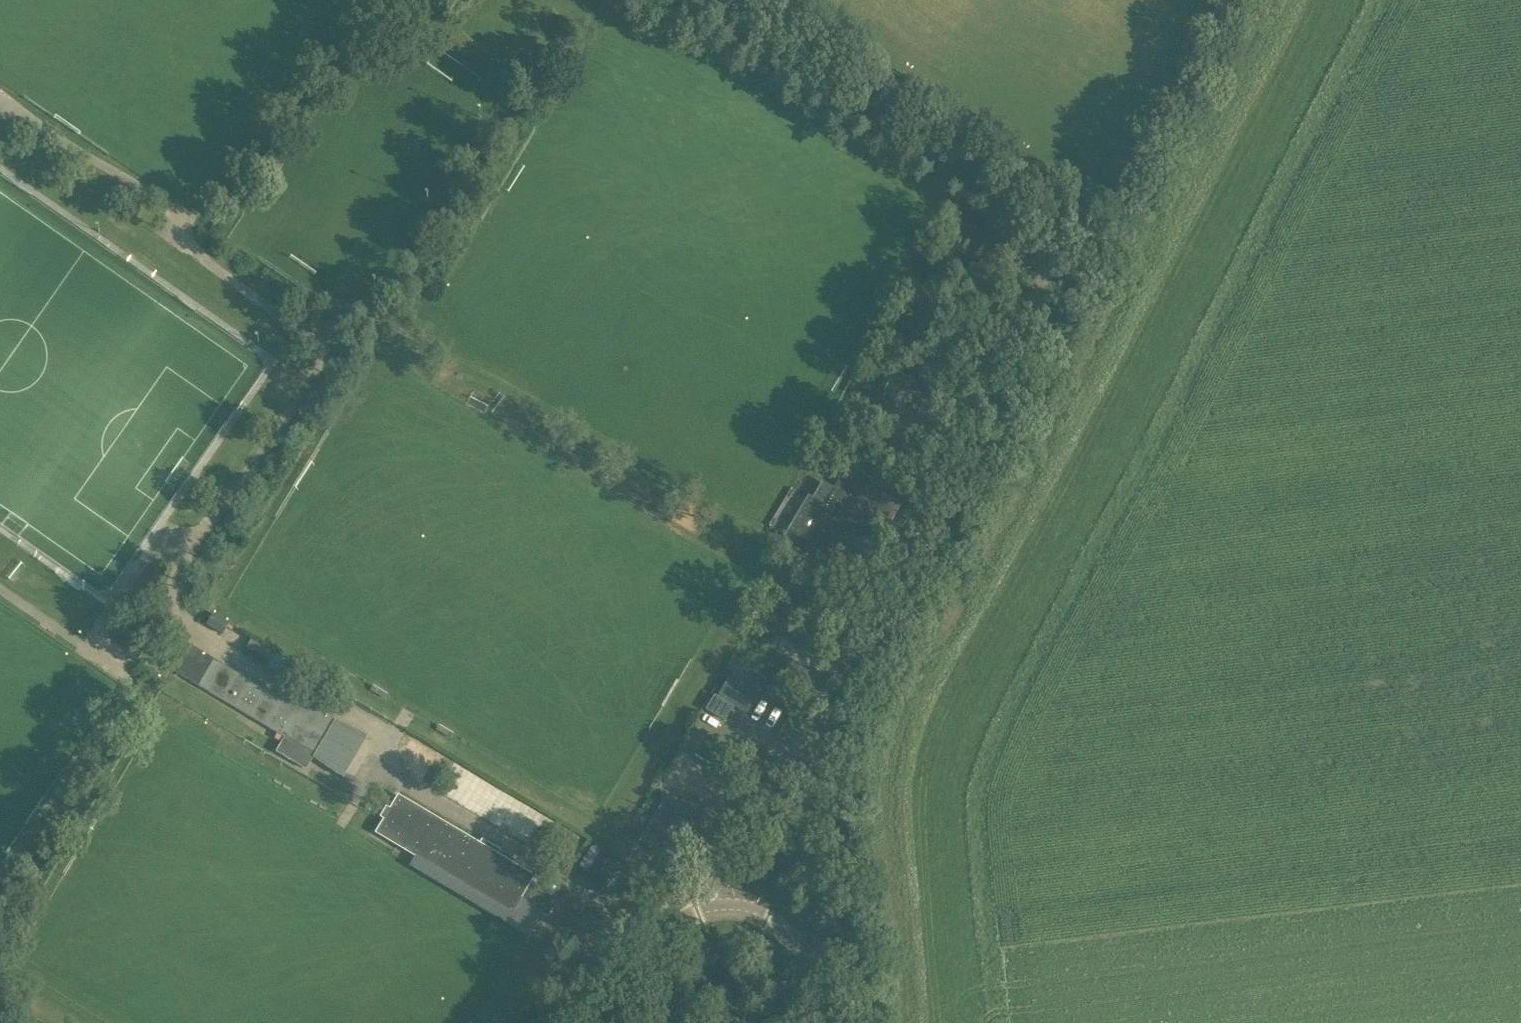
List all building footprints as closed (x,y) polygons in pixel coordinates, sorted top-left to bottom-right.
[(809,498),(787,536),(831,562),(826,571),(847,583),(852,586),(903,500),(904,499),(869,478),(864,487),(862,491),(842,479),(835,491),(822,483),(812,500),(809,498)] [(206,626),(221,636),(230,622),(214,612),(206,626)] [(192,646),(176,673),(285,738),(279,747),(276,752),(303,768),(303,767),(291,760),(299,746),(302,748),(302,749),(342,776),(344,778),(368,737),(366,736),(336,721),(300,699),(295,707),(192,646)] [(733,658),(726,668),(732,672),(734,673),(740,662),(733,658)] [(732,672),(718,695),(747,713),(761,690),(759,689),(766,678),(740,662),(734,673),(732,672)] [(772,687),(766,696),(790,711),(796,702),(772,687)] [(676,852),(717,767),(684,751),(643,837),(676,852)] [(398,795),(376,833),(512,913),(521,898),(543,911),(551,897),(537,889),(539,886),(531,881),(534,876),(470,838),(465,835),(412,804),(398,795)]
